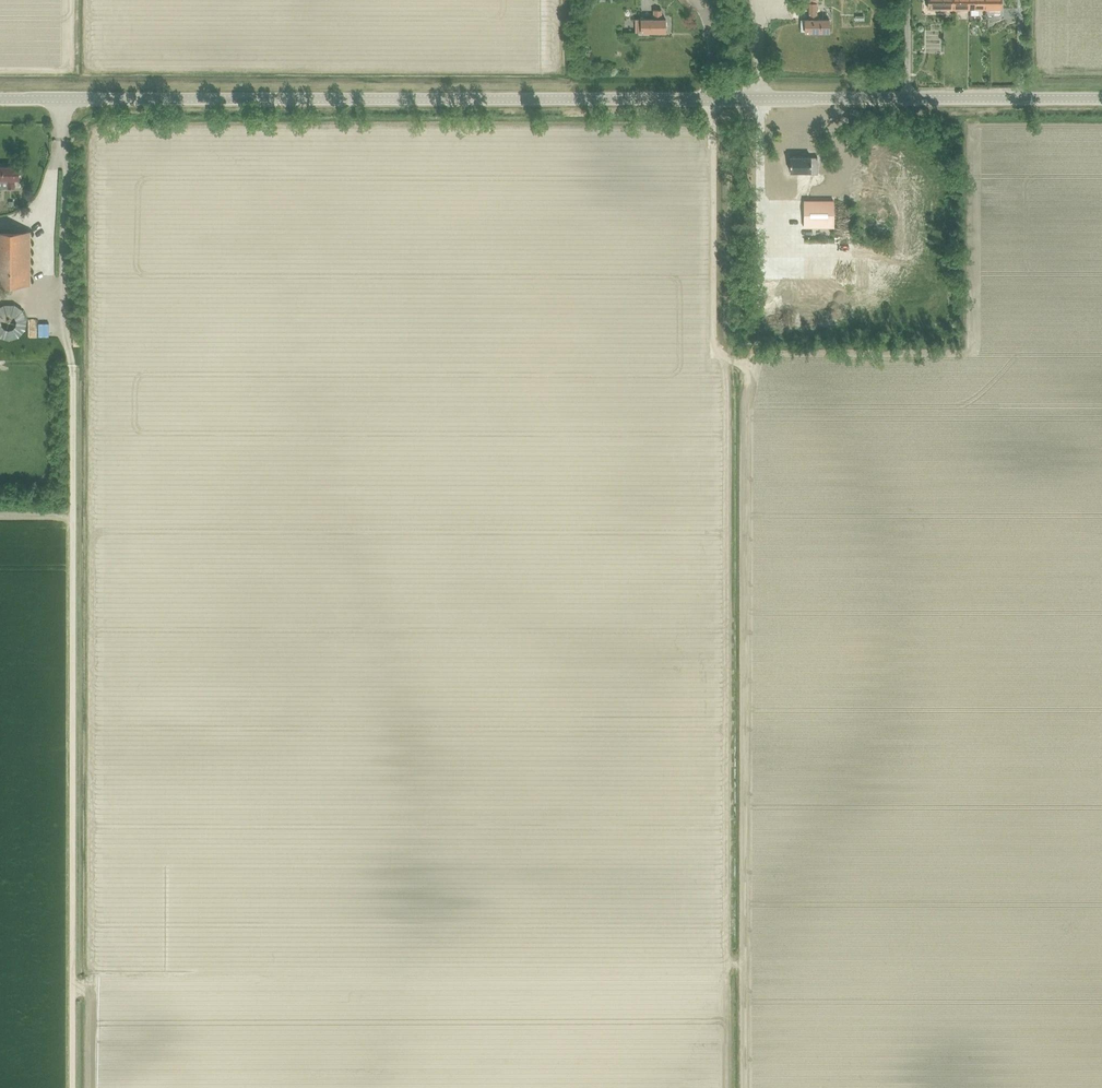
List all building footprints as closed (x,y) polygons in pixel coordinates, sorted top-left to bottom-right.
[(928,8),(937,8),(953,8),(953,0),(928,0),(928,8)] [(969,0),(953,0),(953,8),(969,8),(969,0)] [(969,8),(985,8),(985,0),(969,0),(969,8)] [(985,8),(1001,8),(1001,0),(985,0),(985,8)] [(817,19),(817,10),(817,3),(809,3),(809,19),(805,19),(801,19),(801,31),(805,31),(805,32),(829,32),(829,19),(817,19)] [(665,32),(665,18),(661,18),(661,9),(654,9),(654,18),(641,18),(641,19),(635,19),(635,32),(641,32),(641,33),(665,32)] [(817,171),(817,157),(811,157),(790,156),(790,171),(810,172),(810,171),(817,171)] [(19,179),(19,166),(0,166),(0,179),(7,179),(7,188),(14,188),(14,179),(19,179)] [(834,201),(804,200),(804,227),(833,227),(834,201)] [(30,284),(30,232),(0,232),(0,284),(30,284)] [(14,333),(21,338),(26,332),(19,327),(14,333)]
